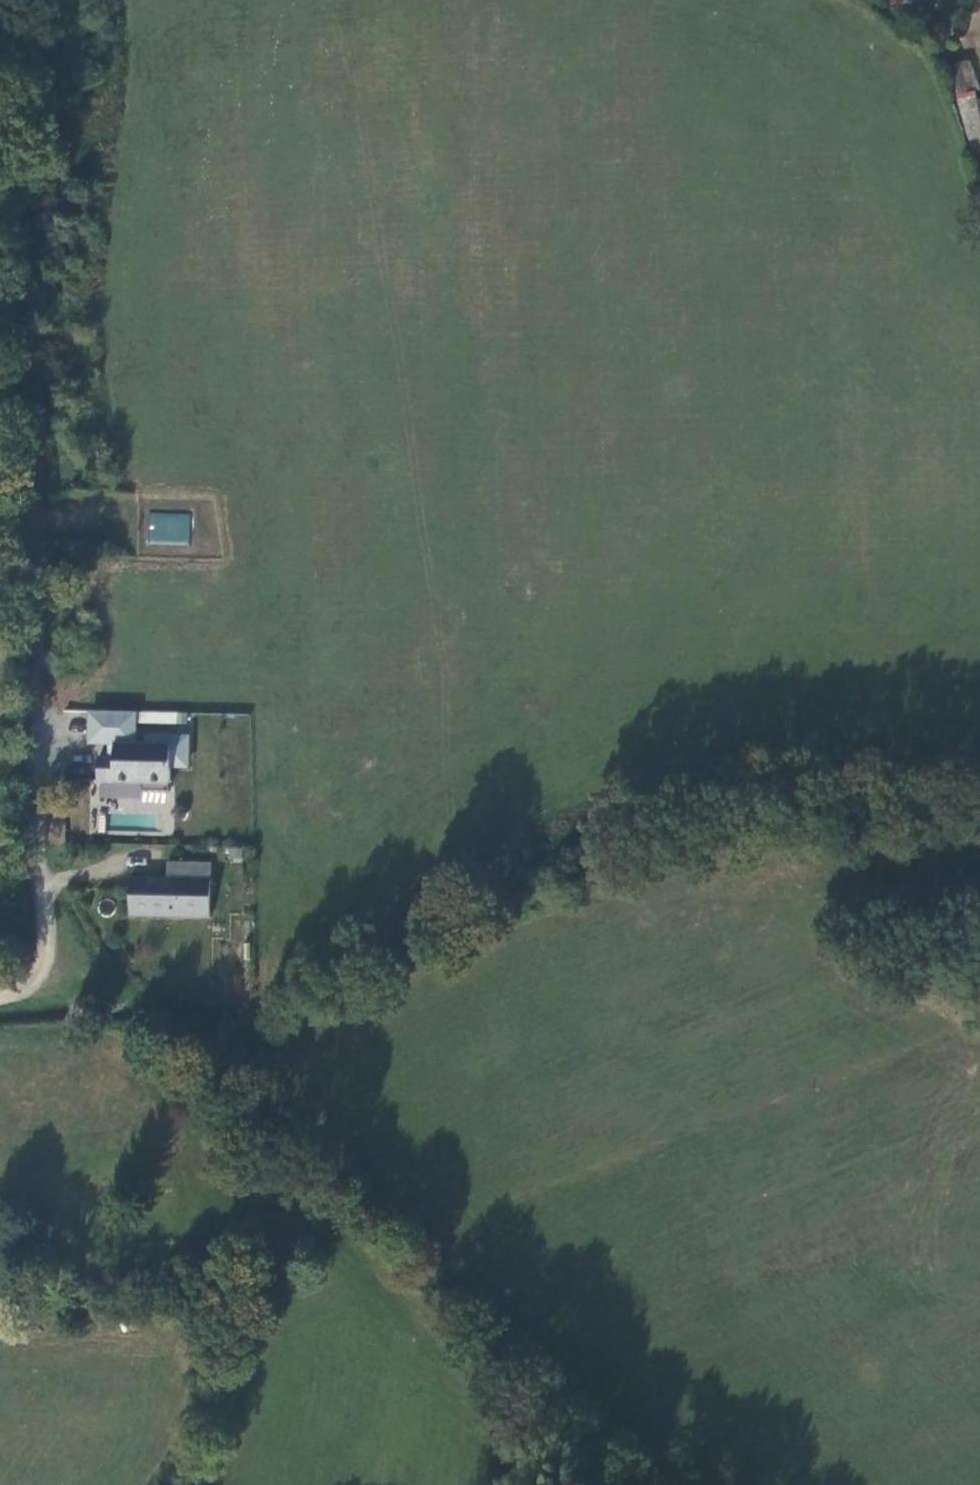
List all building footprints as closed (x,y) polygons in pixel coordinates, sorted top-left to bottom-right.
[(967,60),(954,65),(962,87),(976,82),(967,60)] [(146,542),(187,545),(190,514),(149,511),(146,542)] [(143,712),(93,711),(93,743),(118,744),(118,756),(100,756),(100,782),(180,783),(180,742),(144,741),(143,712)] [(172,878),(131,877),(130,917),(217,918),(217,862),(172,861),(172,878)]
